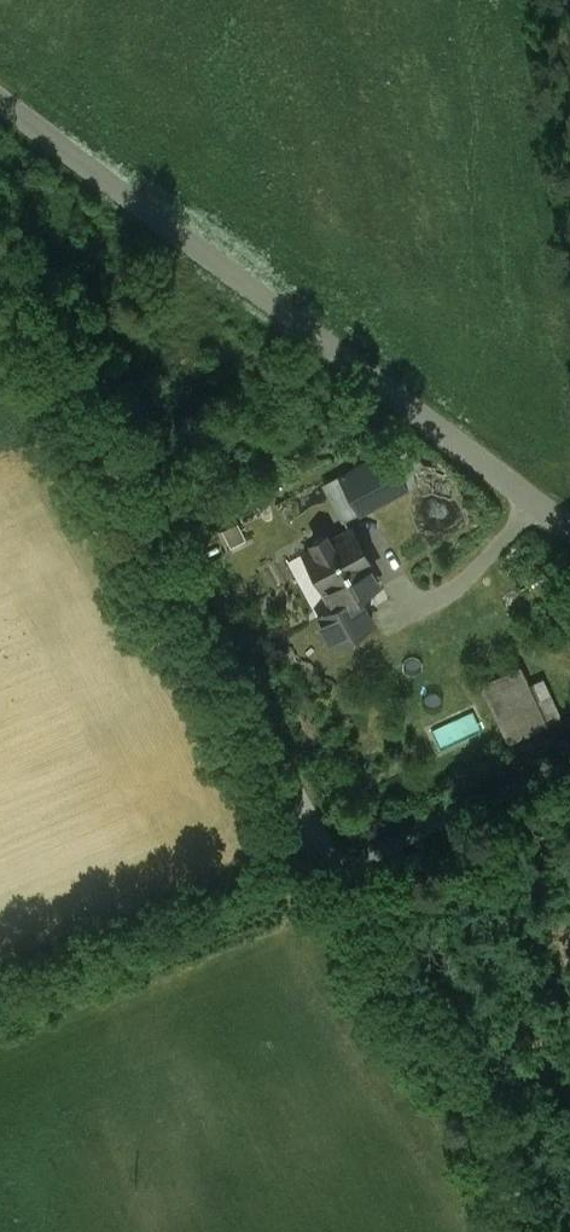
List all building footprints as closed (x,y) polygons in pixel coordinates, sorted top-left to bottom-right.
[(386,452),(340,477),(359,513),(405,488),(386,452)] [(350,529),(327,542),(324,536),(312,543),(315,548),(303,554),(324,591),(327,589),(336,605),(317,616),(333,645),(371,623),(357,597),(376,586),(366,568),(370,566),(350,529)] [(519,670),(482,688),(512,748),(549,729),(519,670)] [(546,679),(532,686),(549,723),(563,717),(546,679)]
